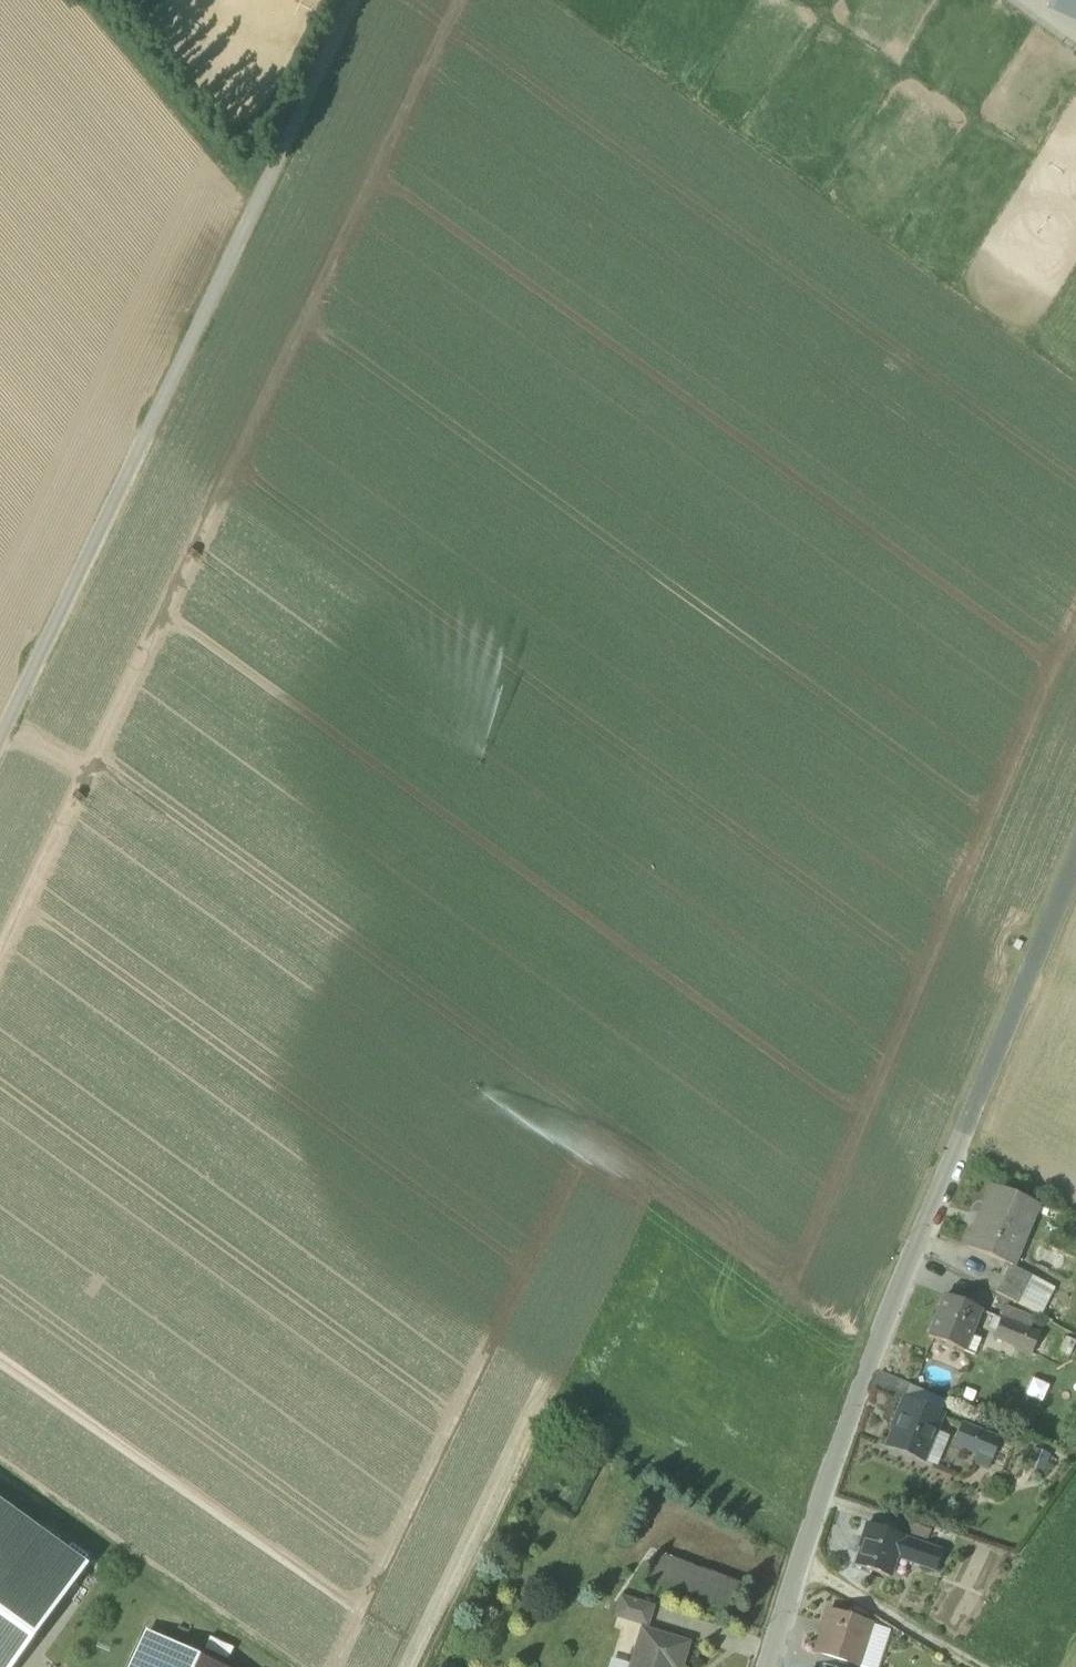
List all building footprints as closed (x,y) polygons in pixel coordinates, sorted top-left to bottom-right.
[(1050,6),(1075,18),(1075,0),(1053,0),(1050,6)] [(968,1246),(1006,1262),(1017,1234),(1024,1237),(1038,1205),(993,1186),(968,1246)] [(1013,1265),(1024,1237),(1017,1234),(1006,1262),(1011,1264),(1013,1265)] [(996,1293),(1019,1305),(1034,1275),(1013,1265),(1011,1264),(996,1293)] [(1019,1305),(1041,1316),(1056,1287),(1034,1275),(1019,1305)] [(929,1336),(965,1349),(981,1308),(945,1294),(929,1336)] [(1004,1306),(999,1318),(1028,1329),(1033,1317),(1004,1306)] [(1038,1333),(1028,1329),(999,1318),(992,1337),(1031,1353),(1038,1333)] [(1049,1386),(1033,1378),(1025,1395),(1041,1403),(1049,1386)] [(910,1386),(905,1398),(942,1414),(947,1401),(910,1386)] [(888,1444),(923,1458),(934,1431),(942,1414),(905,1398),(904,1398),(896,1415),(899,1416),(888,1444)] [(979,1451),(993,1456),(999,1440),(963,1424),(956,1441),(979,1451)] [(948,1437),(934,1431),(923,1458),(937,1465),(948,1437)] [(1012,1445),(999,1440),(993,1456),(987,1471),(1000,1476),(1012,1445)] [(1051,1455),(1031,1447),(1024,1465),(1044,1473),(1051,1455)] [(987,1471),(993,1456),(979,1451),(973,1465),(987,1471)] [(0,1504),(0,1666),(12,1666),(86,1566),(0,1504)] [(857,1563),(888,1574),(895,1554),(901,1536),(902,1535),(868,1523),(862,1539),(865,1540),(857,1563)] [(904,1533),(923,1539),(927,1529),(908,1523),(904,1533)] [(895,1554),(935,1567),(941,1550),(901,1536),(895,1554)] [(648,1577),(670,1585),(678,1561),(657,1553),(648,1577)] [(741,1584),(678,1561),(670,1585),(732,1608),(741,1584)] [(616,1616),(646,1625),(652,1608),(621,1598),(616,1616)] [(816,1652),(857,1665),(870,1624),(829,1611),(816,1652)] [(870,1624),(857,1665),(862,1666),(878,1666),(890,1631),(870,1624)] [(687,1644),(643,1631),(632,1665),(631,1666),(680,1666),(687,1644)] [(147,1633),(131,1666),(220,1666),(147,1633)]
